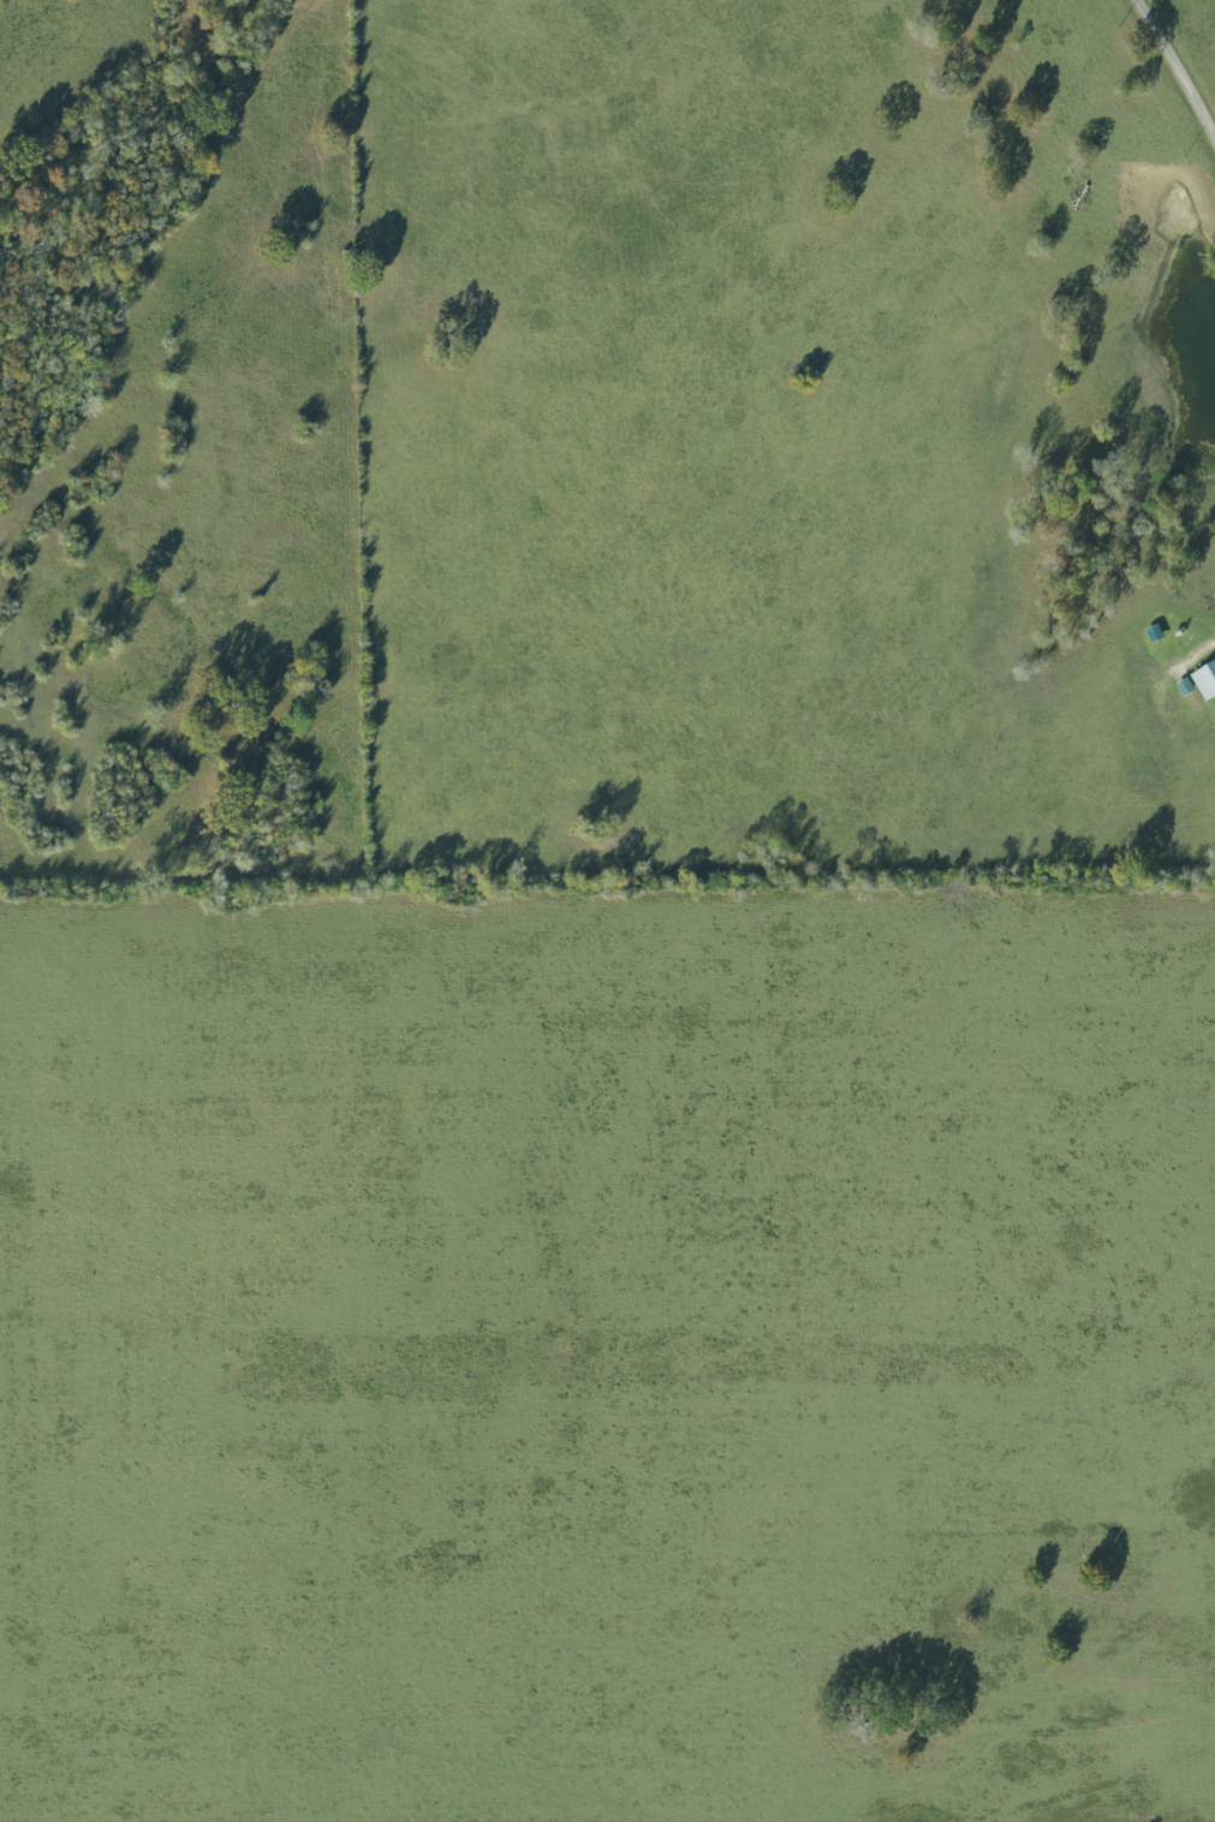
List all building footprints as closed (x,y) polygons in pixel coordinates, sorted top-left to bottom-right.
[(1200,673),(1211,701),(1214,700),(1214,667),(1200,673)]
